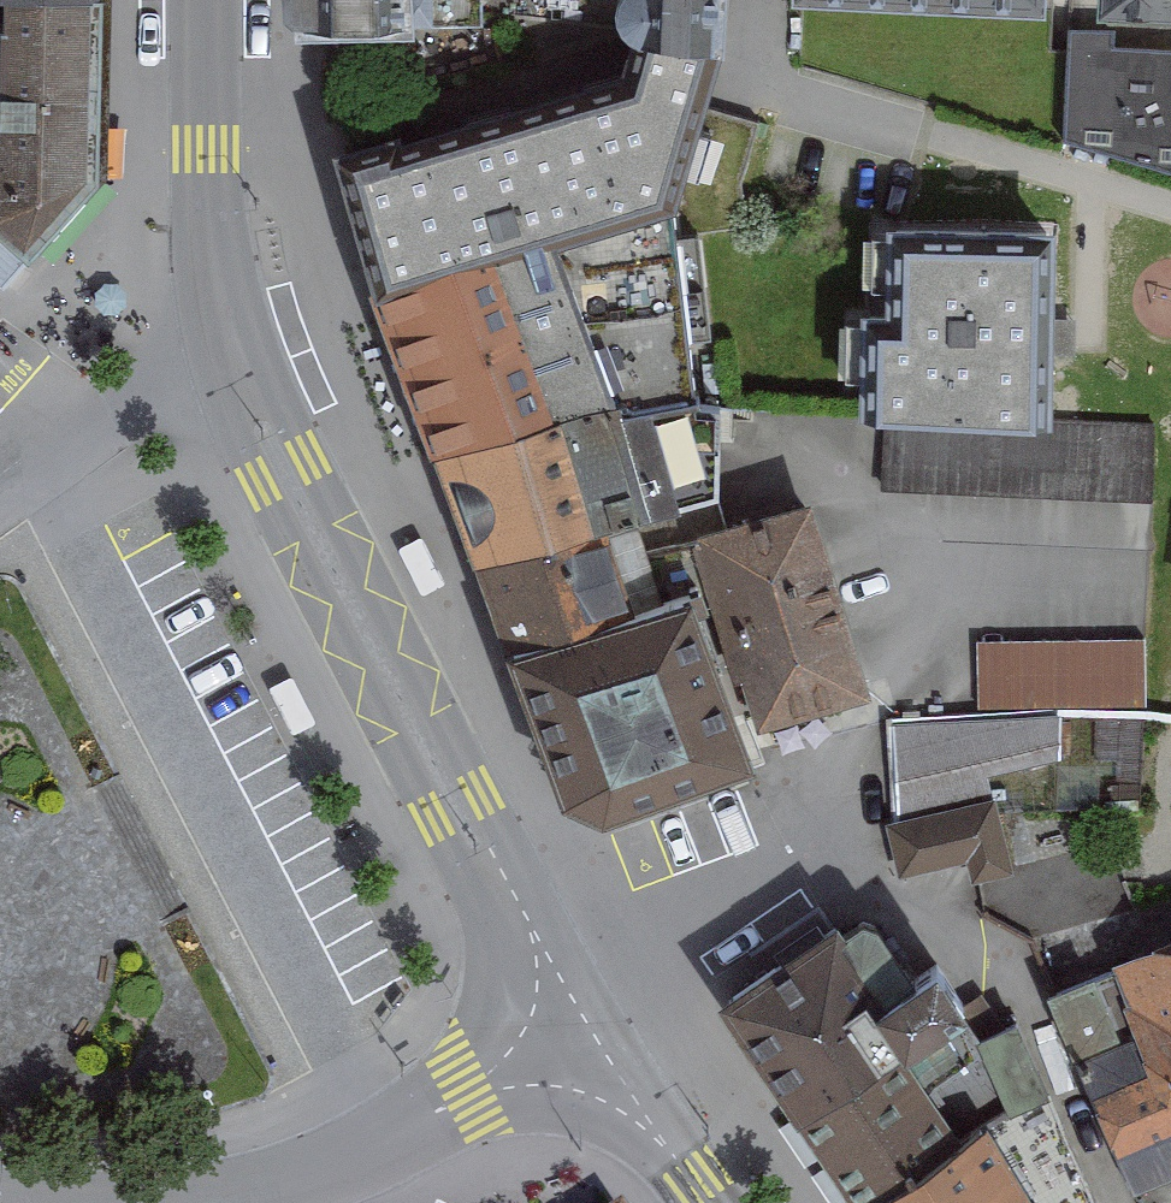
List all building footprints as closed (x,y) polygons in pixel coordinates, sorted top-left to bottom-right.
[(91,0),(0,0),(0,202),(35,229),(88,153),(91,0)] [(312,14),(482,19),(482,0),(313,0),(312,14)] [(723,0),(649,0),(648,34),(722,37),(723,0)] [(1053,0),(799,0),(799,7),(1053,15),(1053,0)] [(1112,12),(1170,14),(1170,0),(1113,0),(1112,12)] [(1170,181),(1170,56),(1114,53),(1115,35),(1067,32),(1060,145),(1170,181)] [(550,227),(659,190),(703,82),(722,37),(648,34),(643,66),(639,85),(363,179),(397,279),(550,227)] [(550,227),(397,279),(378,285),(436,454),(607,396),(550,227)] [(1042,411),(1042,239),(900,238),(900,330),(883,330),(883,410),(1042,411)] [(607,396),(436,454),(474,565),(604,520),(645,507),(607,396)] [(1129,504),(1132,432),(883,423),(880,495),(1129,504)] [(810,503),(700,536),(760,730),(870,697),(810,503)] [(604,520),(474,565),(505,656),(517,651),(635,611),(604,520)] [(568,802),(605,816),(754,765),(695,591),(635,611),(517,651),(568,802)] [(1143,709),(1142,642),(974,643),(975,710),(1143,709)] [(888,723),(889,816),(1055,765),(1055,721),(888,723)] [(1009,870),(989,802),(885,832),(899,881),(963,863),(968,881),(1009,870)] [(895,993),(843,916),(721,999),(801,1116),(959,1009),(932,968),(895,993)] [(1046,996),(1137,1198),(1170,1183),(1170,940),(1046,996)] [(801,1116),(860,1202),(862,1202),(1001,1109),(1047,1094),(1020,1026),(983,1040),(959,1009),(801,1116)] [(862,1202),(1089,1202),(1047,1094),(1001,1109),(862,1202)]
